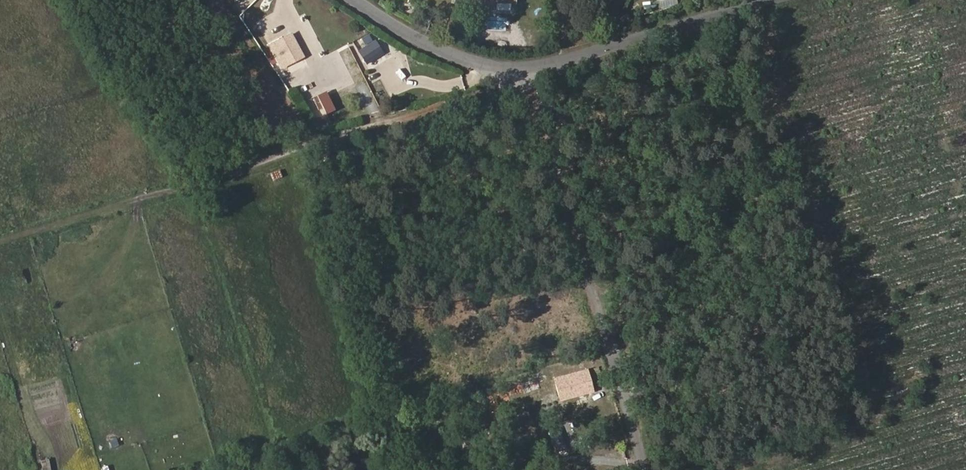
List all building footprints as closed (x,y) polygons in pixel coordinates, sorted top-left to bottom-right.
[(515,0),(477,0),(477,4),(485,5),(485,9),(493,9),(493,2),(515,3),(515,0)] [(296,59),(300,57),(289,34),(284,37),(296,59)] [(296,60),(285,38),(270,46),(281,68),(296,60)] [(291,77),(298,90),(304,87),(298,74),(291,77)] [(365,80),(351,86),(358,100),(372,93),(365,80)] [(327,127),(325,118),(316,120),(319,129),(327,127)] [(271,179),(281,178),(279,171),(270,172),(271,179)] [(557,372),(562,394),(593,388),(586,364),(557,372)] [(517,381),(517,403),(525,403),(525,389),(539,389),(539,381),(517,381)]
